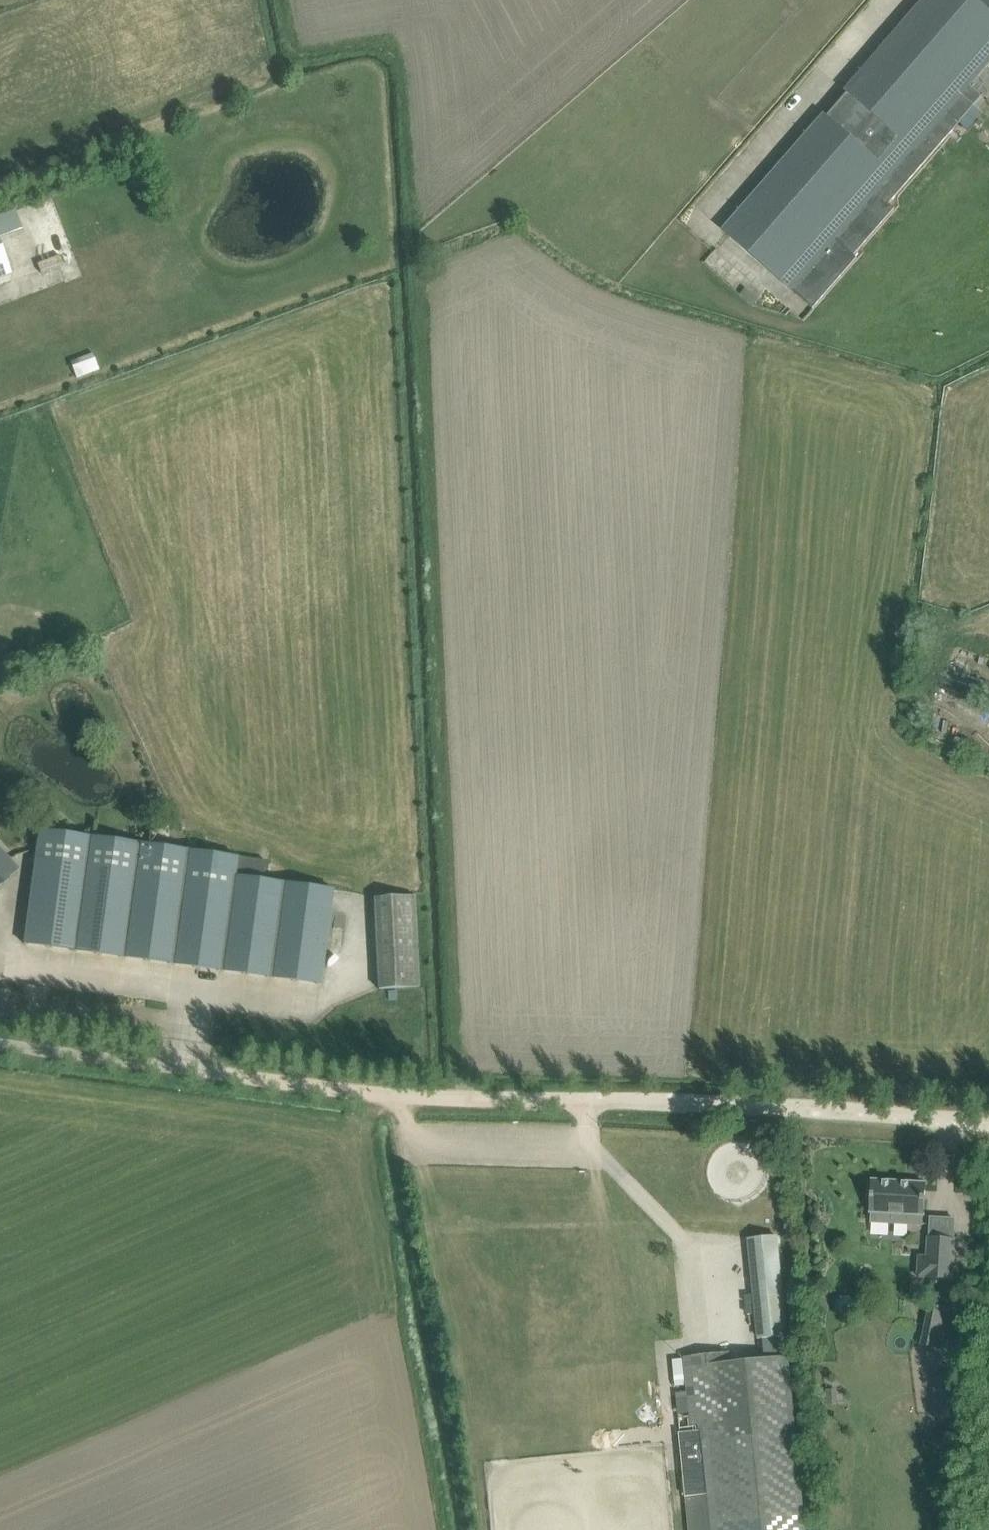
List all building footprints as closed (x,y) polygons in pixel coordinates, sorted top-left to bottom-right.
[(845,91),(848,94),(827,118),(824,115),(723,231),(814,309),(854,262),(851,259),(892,212),(886,207),(982,96),(970,86),(988,64),(988,0),(924,0),(845,91)] [(12,273),(0,241),(0,278),(12,273)] [(77,378),(99,369),(93,353),(71,361),(77,378)] [(27,924),(24,944),(320,985),(323,965),(334,890),(263,880),(266,861),(238,857),(184,850),(149,845),(40,830),(27,924)] [(18,869),(0,849),(0,886),(18,869)] [(415,896),(375,897),(379,989),(419,987),(415,896)] [(23,996),(34,998),(35,987),(24,986),(23,996)] [(924,1216),(926,1184),(873,1181),(873,1185),(869,1185),(868,1200),(872,1200),(871,1213),(872,1213),(871,1223),(923,1226),(923,1216),(924,1216)] [(759,1339),(788,1336),(777,1236),(749,1239),(759,1339)] [(952,1280),(955,1240),(929,1238),(928,1258),(920,1257),(918,1277),(927,1277),(927,1278),(952,1280)] [(950,1310),(930,1306),(922,1346),(941,1350),(950,1310)] [(683,1357),(692,1442),(686,1443),(695,1529),(806,1529),(789,1357),(732,1363),(731,1352),(683,1357)] [(834,1390),(826,1390),(827,1406),(835,1406),(834,1390)]
